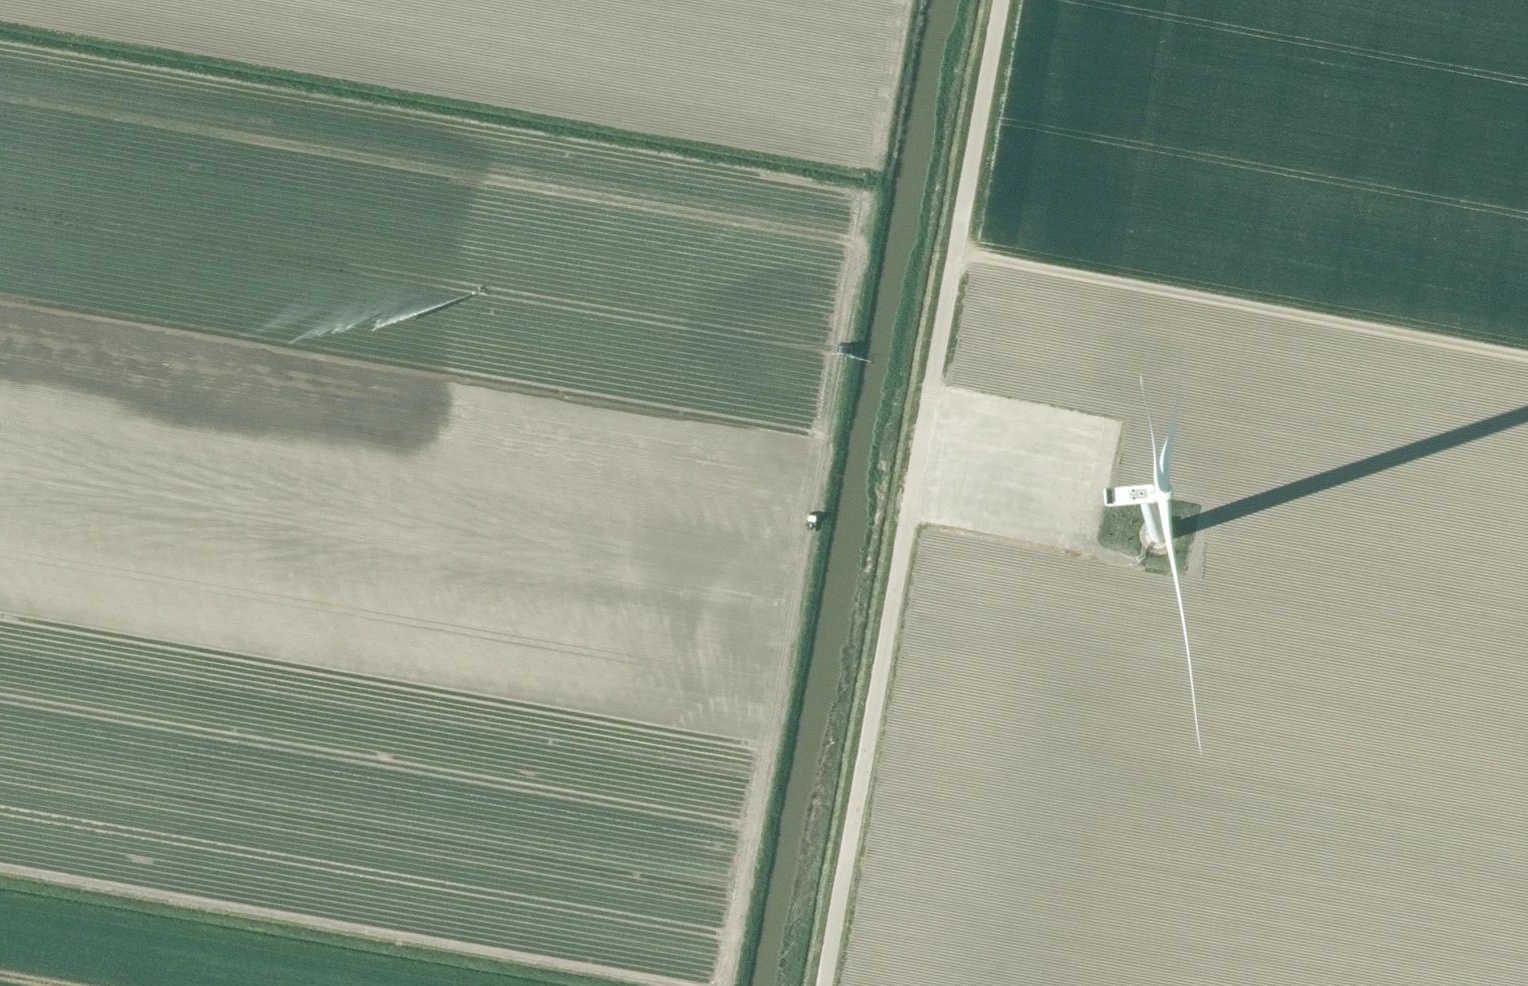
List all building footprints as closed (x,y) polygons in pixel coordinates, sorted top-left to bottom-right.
[(1151,536),(1151,537),(1151,538),(1151,539),(1151,540),(1152,541),(1152,542),(1153,542),(1153,543),(1154,543),(1154,544),(1155,544),(1156,545),(1157,545),(1158,545),(1159,545),(1160,545),(1161,545),(1162,544),(1163,544),(1164,543),(1165,542),(1166,541),(1166,540),(1166,539),(1167,538),(1167,537),(1167,536),(1166,536),(1166,535),(1166,534),(1166,533),(1165,532),(1164,531),(1163,531),(1163,530),(1162,530),(1161,530),(1161,529),(1160,529),(1159,529),(1158,529),(1157,529),(1156,530),(1155,530),(1154,531),(1153,531),(1153,532),(1152,533),(1151,534),(1151,535),(1151,536)]
